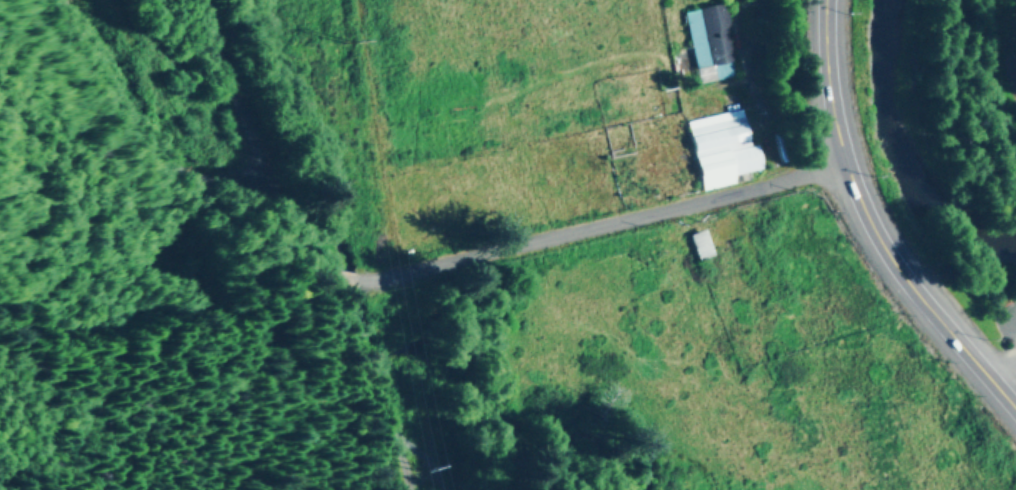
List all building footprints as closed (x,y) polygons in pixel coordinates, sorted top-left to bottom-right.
[(682,9),(694,65),(708,62),(703,39),(729,33),(722,0),(682,9)] [(688,118),(702,187),(735,180),(734,172),(763,166),(757,139),(749,141),(742,106),(688,118)]
